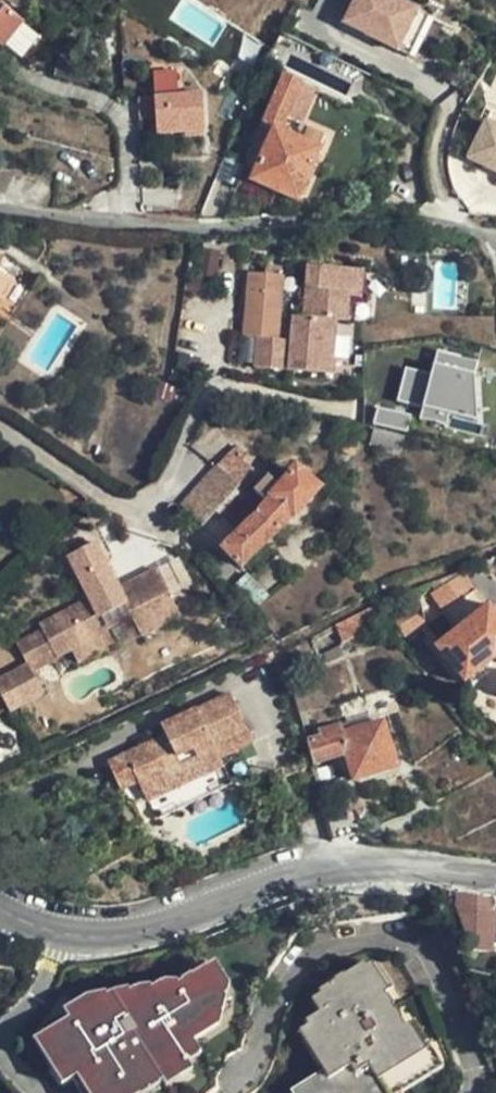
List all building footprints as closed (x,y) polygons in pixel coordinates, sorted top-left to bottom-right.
[(389,0),(356,0),(342,25),(395,52),(416,14),(389,0)] [(0,6),(0,45),(18,19),(0,6)] [(429,20),(416,14),(395,52),(407,58),(429,20)] [(260,161),(256,170),(252,179),(280,193),(296,201),(297,201),(319,153),(278,136),(302,84),(283,75),(258,131),(270,137),(260,161)] [(315,90),(302,84),(278,136),(319,153),(326,136),(299,125),(315,90)] [(154,96),(155,121),(181,119),(182,129),(201,128),(199,93),(154,96)] [(489,113),(484,125),(495,131),(495,117),(489,113)] [(181,119),(155,121),(156,131),(182,129),(181,119)] [(484,125),(466,162),(495,177),(495,131),(484,125)] [(249,168),(256,170),(260,161),(257,160),(261,148),(251,143),(245,156),(253,159),(249,168)] [(291,209),(296,201),(280,193),(276,201),(291,209)] [(276,271),(277,262),(266,261),(266,270),(276,271)] [(12,281),(0,273),(0,300),(12,281)] [(241,333),(250,334),(274,335),(277,275),(244,274),(241,333)] [(274,335),(250,334),(251,350),(327,356),(330,309),(348,311),(349,292),(354,293),(355,279),(298,274),(295,310),(286,309),(284,336),(274,335)] [(462,420),(478,362),(439,351),(420,421),(446,428),(449,418),(462,420)] [(373,408),(369,424),(403,432),(406,416),(373,408)] [(403,432),(369,424),(365,442),(394,450),(398,451),(403,432)] [(250,500),(216,469),(179,508),(198,527),(212,513),(228,526),(250,500)] [(293,515),(314,491),(293,471),(269,501),(220,550),(237,566),(290,514),(293,515)] [(66,556),(90,603),(36,627),(40,635),(15,647),(26,670),(0,682),(0,697),(10,715),(41,700),(30,679),(72,659),(108,640),(101,627),(129,613),(136,627),(141,636),(178,617),(155,570),(117,589),(93,542),(66,556)] [(235,586),(256,604),(266,591),(246,574),(235,586)] [(456,627),(485,606),(472,589),(441,609),(456,627)] [(377,602),(332,626),(340,640),(384,616),(377,602)] [(485,606),(456,627),(441,609),(416,625),(461,683),(483,664),(486,669),(495,661),(495,620),(485,606)] [(108,640),(136,627),(129,613),(101,627),(108,640)] [(114,651),(108,640),(72,659),(77,669),(114,651)] [(153,820),(230,783),(216,756),(212,747),(246,730),(229,698),(226,690),(158,724),(165,739),(123,758),(135,782),(153,820)] [(323,738),(305,744),(311,765),(345,755),(352,780),(396,768),(384,723),(350,732),(348,725),(321,732),(323,738)] [(250,739),(246,730),(212,747),(216,756),(250,739)] [(104,767),(116,791),(135,782),(123,758),(104,767)] [(490,933),(493,914),(468,911),(465,930),(490,933)] [(360,958),(377,985),(387,980),(370,952),(360,958)] [(398,1018),(377,985),(360,958),(358,953),(312,985),(322,1001),(297,1018),(328,1066),(296,1087),(300,1092),(387,1092),(386,1092),(381,1082),(421,1055),(398,1018)] [(213,960),(230,987),(236,977),(223,954),(213,960)] [(197,1033),(192,1024),(225,1004),(231,1001),(233,993),(230,987),(213,960),(211,958),(171,982),(165,973),(145,987),(140,978),(120,990),(118,987),(113,989),(69,1015),(44,1031),(72,1075),(84,1069),(99,1092),(119,1092),(132,1086),(136,1092),(137,1092),(168,1074),(166,1069),(193,1053),(194,1055),(206,1047),(197,1033)] [(69,1015),(113,989),(110,984),(88,987),(62,1004),(69,1015)] [(192,1024),(197,1033),(221,1017),(225,1004),(192,1024)] [(408,1011),(398,1018),(421,1055),(381,1082),(386,1092),(438,1059),(408,1011)] [(72,1075),(44,1031),(34,1038),(62,1082),(72,1075)] [(166,1069),(168,1074),(172,1081),(199,1064),(194,1055),(193,1053),(166,1069)] [(72,1075),(83,1092),(99,1092),(84,1069),(72,1075)]
